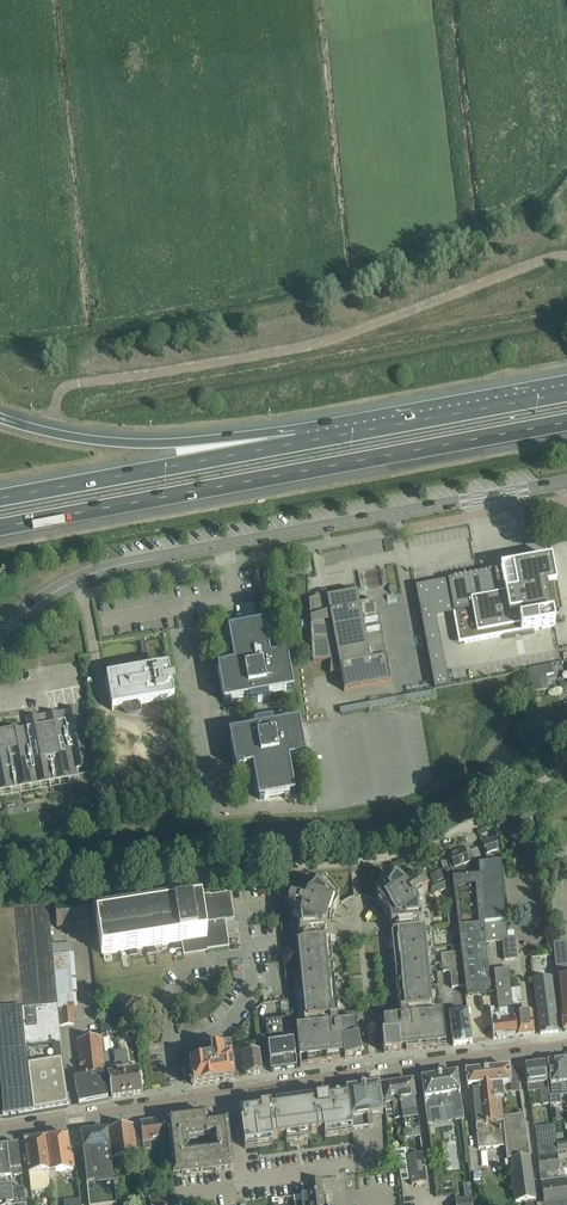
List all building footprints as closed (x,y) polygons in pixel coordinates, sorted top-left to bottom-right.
[(479,574),(447,580),(453,612),(453,613),(454,621),(460,620),(464,643),(503,635),(504,639),(534,633),(533,630),(555,626),(553,614),(559,613),(558,607),(554,586),(556,585),(551,558),(500,568),(501,570),(479,574)] [(386,570),(361,572),(362,587),(387,586),(386,570)] [(349,594),(349,593),(347,593),(344,593),(341,594),(339,594),(336,595),(334,596),(334,597),(327,598),(326,594),(309,600),(313,661),(331,660),(331,667),(330,674),(331,674),(331,673),(341,674),(344,691),(391,683),(376,601),(359,604),(357,593),(349,594)] [(218,672),(222,695),(223,695),(224,702),(231,701),(231,702),(249,698),(250,703),(257,702),(257,703),(262,702),(262,701),(269,700),(268,695),(286,692),(286,691),(293,690),(292,683),(288,659),(287,654),(280,656),(280,655),(270,657),(265,629),(264,623),(259,624),(258,624),(233,629),(228,630),(229,635),(234,663),(224,665),(225,666),(218,667),(218,672)] [(554,674),(552,665),(529,669),(533,692),(542,690),(540,677),(554,674)] [(109,691),(111,706),(112,711),(174,699),(169,667),(153,670),(153,674),(144,676),(145,679),(108,686),(109,691)] [(565,711),(557,713),(559,721),(566,720),(566,703),(564,704),(565,711)] [(78,776),(76,769),(88,766),(78,709),(65,711),(65,713),(59,714),(58,712),(45,714),(46,717),(39,718),(39,716),(26,718),(28,728),(21,730),(21,728),(0,732),(0,790),(78,776)] [(293,788),(294,788),(289,760),(298,758),(305,756),(304,751),(305,751),(301,728),(300,728),(299,721),(292,722),(272,725),(271,720),(265,721),(261,721),(261,722),(254,723),(255,728),(237,732),(230,733),(231,740),(230,741),(235,764),(236,769),(243,768),(252,766),(258,795),(258,794),(259,800),(264,799),(289,795),(289,794),(294,793),(293,788)] [(519,817),(521,821),(538,812),(536,808),(519,817)] [(482,842),(487,863),(500,859),(499,851),(496,837),(482,842)] [(469,847),(449,855),(454,868),(463,865),(474,861),(469,847)] [(465,987),(466,995),(489,993),(488,981),(485,943),(483,924),(506,922),(505,922),(500,863),(478,864),(479,876),(466,877),(453,878),(452,878),(461,952),(465,987)] [(454,868),(451,869),(453,878),(466,877),(463,865),(454,868)] [(287,906),(293,908),(292,910),(291,914),(291,918),(290,923),(290,925),(290,929),(290,934),(290,936),(291,942),(299,1026),(312,1025),(315,1055),(326,1054),(325,1035),(339,1033),(330,938),(392,932),(401,1027),(416,1026),(418,1045),(429,1044),(426,1014),(430,1014),(439,1013),(431,928),(431,927),(430,922),(429,918),(429,915),(428,911),(426,907),(425,903),(423,899),(421,895),(427,892),(423,886),(418,889),(417,886),(415,885),(413,882),(412,880),(410,878),(407,875),(405,874),(402,872),(399,869),(394,876),(392,879),(386,874),(385,874),(375,895),(373,899),(370,898),(368,898),(366,897),(363,897),(361,897),(360,897),(357,897),(355,897),(353,897),(351,898),(348,899),(346,900),(345,901),(342,902),(339,898),(325,880),(319,886),(317,884),(311,877),(309,879),(306,882),(304,884),(302,887),(300,891),(298,894),(297,897),(296,899),(295,901),(290,899),(287,906)] [(440,870),(430,874),(433,882),(443,878),(440,870)] [(439,885),(442,891),(451,887),(448,881),(439,885)] [(182,954),(229,946),(225,921),(234,919),(230,892),(210,896),(210,895),(189,898),(190,904),(96,919),(102,954),(175,943),(182,953),(182,954)] [(89,925),(87,902),(55,905),(57,928),(89,925)] [(0,1081),(0,1117),(3,1116),(3,1118),(5,1118),(5,1116),(32,1112),(32,1113),(34,1113),(34,1111),(68,1106),(67,1098),(68,1098),(62,1059),(59,1026),(57,1005),(53,956),(52,945),(49,918),(48,906),(0,910),(0,1077),(0,1081)] [(483,924),(485,943),(502,941),(503,960),(516,959),(514,938),(513,938),(507,938),(506,932),(506,922),(483,924)] [(564,1031),(566,1031),(566,952),(566,942),(554,943),(564,1031)] [(69,943),(52,945),(53,956),(70,954),(69,943)] [(461,952),(441,955),(443,972),(450,972),(452,988),(465,987),(461,952)] [(498,1010),(513,1008),(508,968),(493,970),(498,1010)] [(534,979),(540,1034),(558,1032),(551,977),(534,979)] [(515,1018),(517,1037),(534,1035),(532,1014),(523,1015),(520,989),(512,989),(515,1008),(513,1008),(514,1018),(515,1018)] [(513,1008),(498,1010),(498,1014),(494,1014),(493,1008),(489,1008),(493,1040),(517,1037),(515,1018),(514,1018),(513,1008)] [(76,1026),(75,1009),(62,1010),(63,1027),(76,1026)] [(449,1014),(453,1046),(472,1043),(468,1012),(449,1014)] [(297,1061),(296,1057),(295,1049),(291,1018),(275,1021),(263,1023),(271,1072),(297,1068),(296,1061),(297,1061)] [(234,1079),(234,1078),(233,1067),(231,1056),(230,1047),(206,1050),(207,1055),(196,1056),(197,1061),(190,1062),(193,1085),(234,1079)] [(125,1050),(119,1051),(121,1065),(127,1064),(125,1050)] [(246,1076),(262,1074),(259,1052),(251,1053),(251,1050),(242,1051),(246,1076)] [(565,1061),(548,1063),(552,1096),(549,1096),(550,1104),(550,1106),(561,1104),(558,1084),(566,1083),(566,1079),(565,1061)] [(549,1096),(548,1089),(545,1063),(525,1066),(528,1092),(538,1091),(540,1105),(550,1104),(549,1096)] [(472,1091),(476,1128),(479,1149),(506,1146),(508,1159),(513,1159),(515,1170),(511,1171),(515,1202),(524,1201),(536,1200),(527,1139),(523,1115),(503,1118),(500,1099),(503,1098),(502,1085),(510,1084),(511,1093),(520,1092),(517,1067),(509,1068),(465,1073),(467,1092),(472,1091)] [(129,1068),(123,1069),(127,1096),(142,1093),(138,1069),(129,1071),(129,1068)] [(127,1096),(123,1069),(117,1070),(117,1071),(107,1073),(112,1098),(127,1096)] [(464,1120),(457,1074),(422,1080),(427,1117),(428,1117),(427,1111),(429,1111),(439,1110),(439,1109),(453,1107),(455,1121),(464,1120)] [(105,1075),(81,1077),(74,1079),(79,1105),(85,1103),(106,1099),(108,1099),(105,1075)] [(412,1081),(397,1083),(402,1115),(404,1132),(419,1129),(412,1081)] [(402,1115),(397,1083),(382,1085),(385,1112),(394,1111),(394,1116),(402,1115)] [(347,1094),(352,1128),(352,1130),(373,1127),(372,1117),(383,1115),(379,1086),(347,1090),(347,1094)] [(244,1143),(285,1137),(286,1142),(311,1139),(310,1134),(352,1128),(347,1094),(315,1099),(316,1102),(271,1109),(271,1105),(239,1110),(244,1143)] [(207,1114),(166,1118),(173,1176),(233,1169),(227,1120),(208,1122),(207,1114)] [(166,1139),(164,1119),(140,1122),(140,1124),(144,1150),(150,1149),(149,1141),(160,1140),(161,1147),(158,1147),(161,1169),(169,1168),(170,1168),(166,1139)] [(553,1124),(535,1127),(536,1137),(554,1135),(553,1124)] [(112,1157),(137,1154),(133,1125),(109,1128),(112,1157)] [(108,1130),(107,1130),(107,1131),(83,1134),(82,1133),(81,1133),(89,1204),(112,1204),(116,1204),(108,1130)] [(44,1155),(47,1172),(73,1170),(67,1135),(44,1138),(46,1155),(44,1155)] [(46,1155),(44,1138),(25,1141),(27,1156),(31,1191),(49,1189),(47,1172),(44,1155),(46,1155)] [(7,1145),(7,1146),(11,1176),(22,1175),(18,1144),(7,1145)] [(7,1146),(0,1147),(0,1204),(14,1204),(12,1190),(11,1176),(7,1146)] [(538,1155),(538,1158),(537,1158),(540,1173),(541,1178),(559,1176),(557,1156),(548,1157),(548,1154),(538,1155)] [(422,1155),(407,1157),(409,1165),(411,1180),(412,1185),(426,1183),(425,1178),(422,1155)] [(409,1165),(399,1166),(401,1181),(411,1180),(409,1165)] [(308,1188),(322,1187),(321,1179),(307,1180),(308,1188)] [(536,1204),(566,1204),(566,1181),(541,1184),(544,1203),(536,1204)] [(308,1188),(308,1194),(301,1195),(302,1202),(294,1203),(294,1204),(326,1204),(325,1197),(323,1197),(322,1187),(308,1188)] [(12,1190),(14,1204),(26,1204),(24,1189),(12,1190)]
